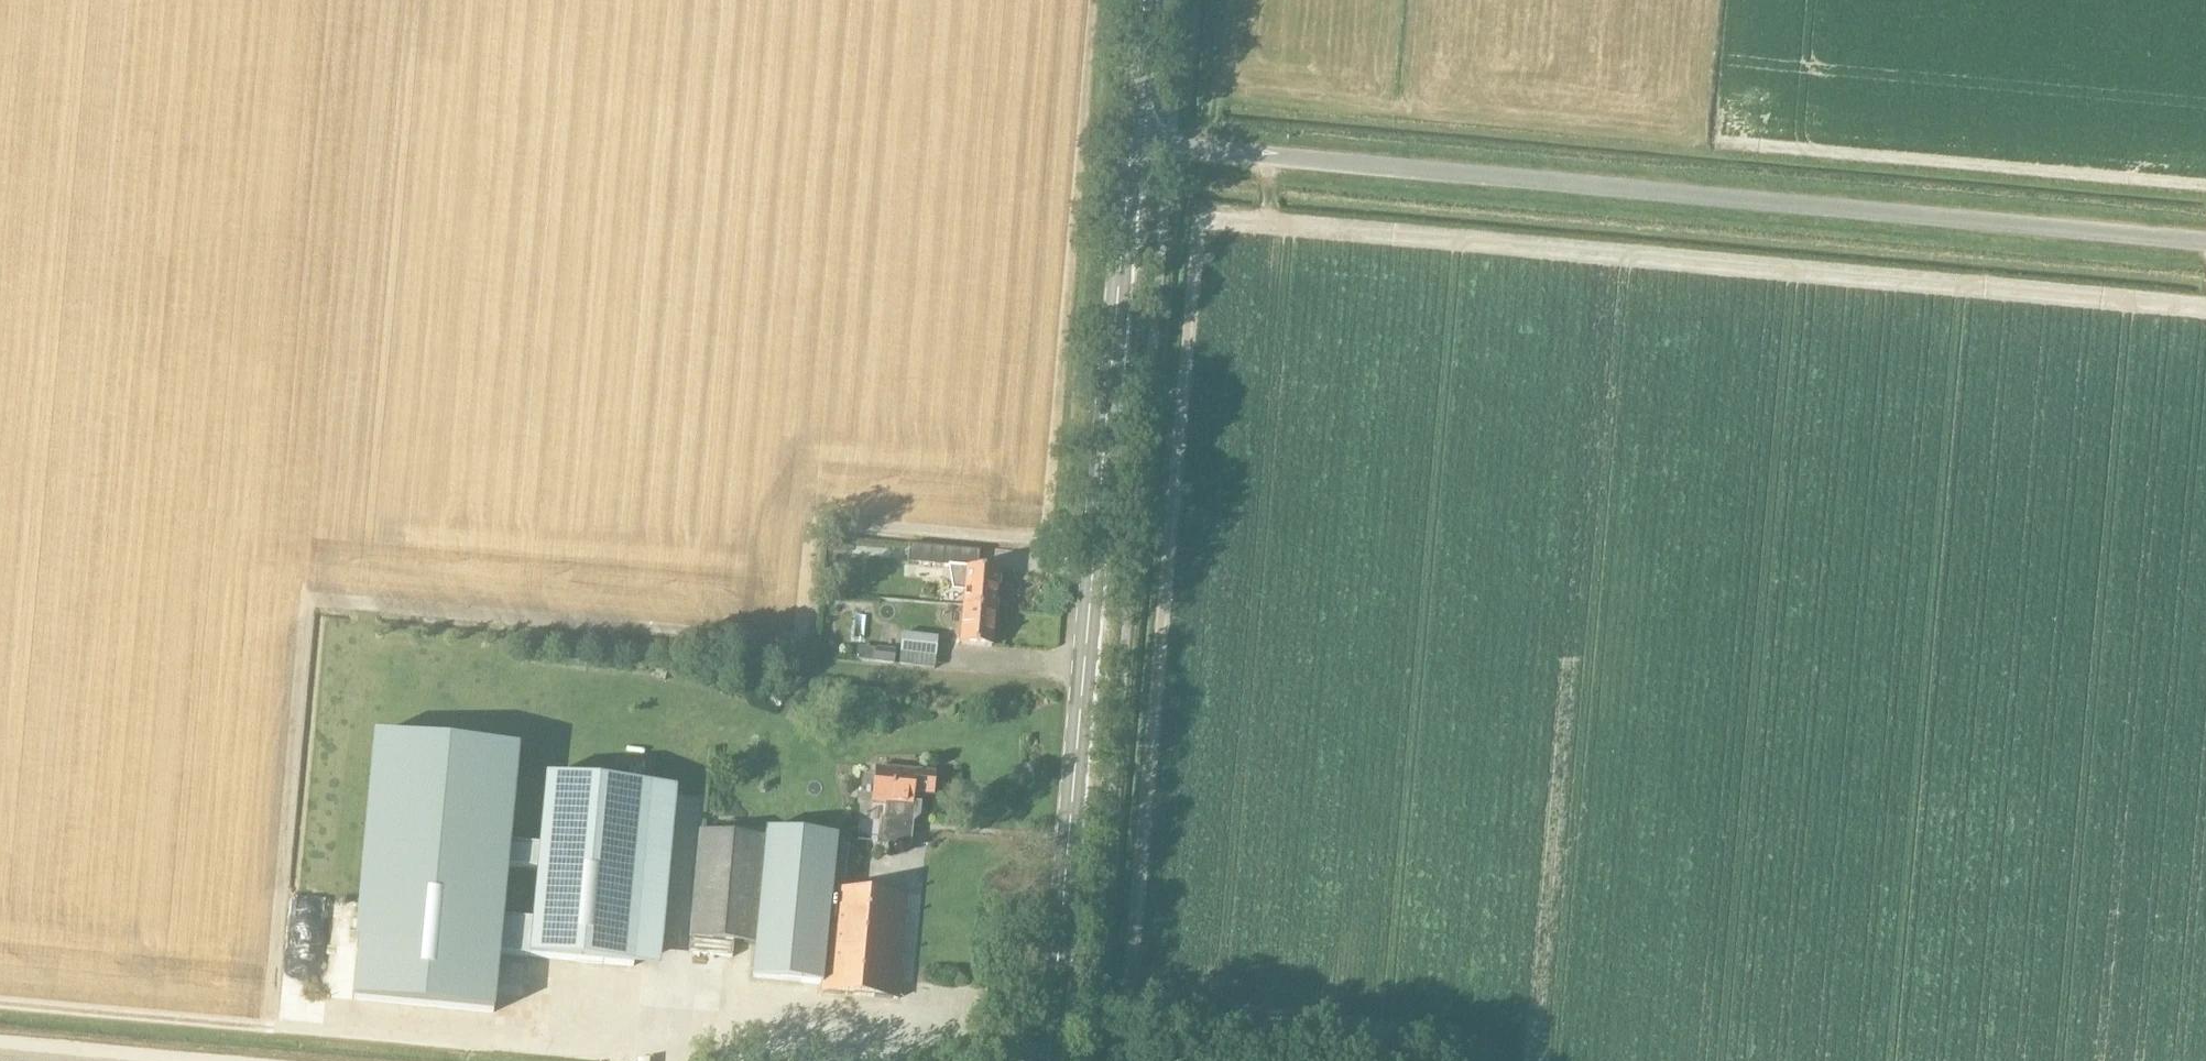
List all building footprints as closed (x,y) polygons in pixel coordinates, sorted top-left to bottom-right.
[(909,544),(908,563),(942,566),(944,547),(909,544)] [(994,609),(998,570),(948,566),(948,569),(952,570),(956,588),(966,589),(965,606),(994,609)] [(991,646),(994,609),(965,606),(961,644),(991,646)] [(933,670),(935,656),(937,636),(902,633),(900,653),(898,666),(933,670)] [(890,665),(891,654),(870,653),(870,664),(890,665)] [(956,658),(955,670),(977,671),(978,659),(956,658)] [(503,866),(538,869),(540,845),(505,842),(515,736),(374,723),(349,999),(492,1012),(497,954),(529,957),(533,920),(498,917),(503,866)] [(933,795),(934,774),(875,769),(872,803),(885,804),(884,817),(879,817),(876,845),(910,848),(913,823),(919,818),(921,804),(912,803),(913,793),(933,795)] [(533,920),(529,957),(633,967),(651,791),(547,780),(540,845),(538,869),(533,920)] [(767,831),(725,827),(725,835),(701,832),(690,938),(756,945),(753,978),(822,984),(821,992),(898,1000),(907,899),(844,893),(849,847),(836,846),(837,837),(767,830),(767,831)] [(668,1054),(653,1052),(652,1060),(667,1060),(668,1054)]
